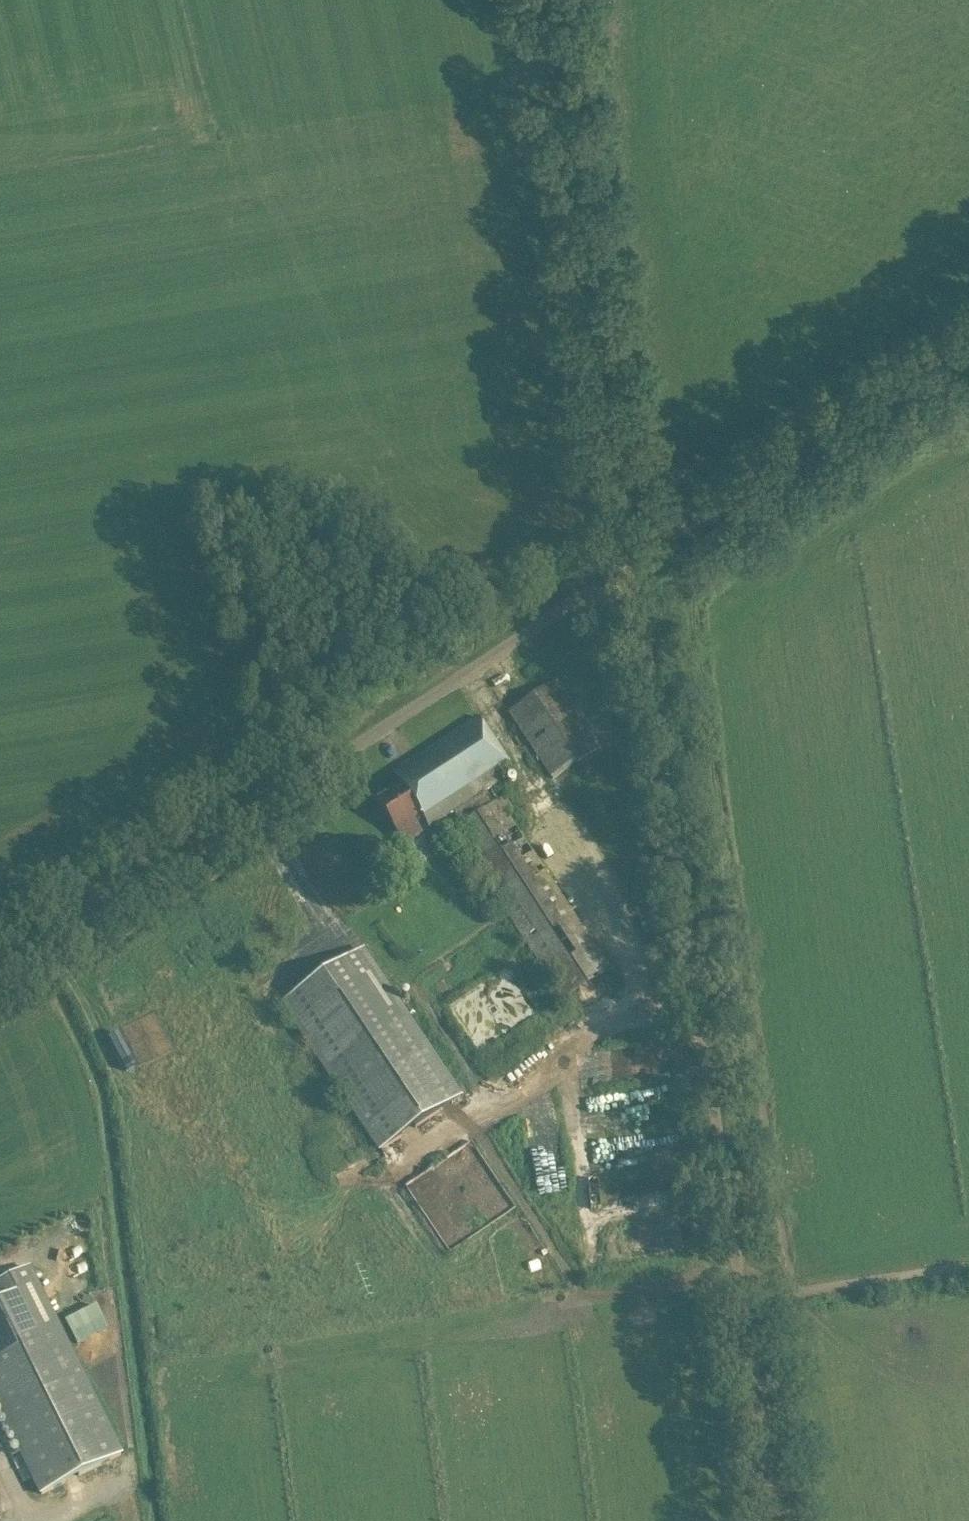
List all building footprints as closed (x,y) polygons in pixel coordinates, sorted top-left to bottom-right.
[(508,712),(520,731),(553,778),(600,746),(556,680),(508,712)] [(377,800),(389,818),(405,842),(420,832),(412,820),(420,814),(428,827),(513,771),(476,716),(392,772),(400,784),(377,800)] [(498,799),(452,830),(566,1001),(611,970),(506,813),(513,808),(504,795),(498,799)] [(282,1002),(381,1150),(459,1097),(360,949),(282,1002)] [(40,1494),(120,1454),(28,1267),(0,1280),(0,1412),(40,1494)] [(68,1319),(79,1344),(111,1330),(100,1305),(68,1319)]
